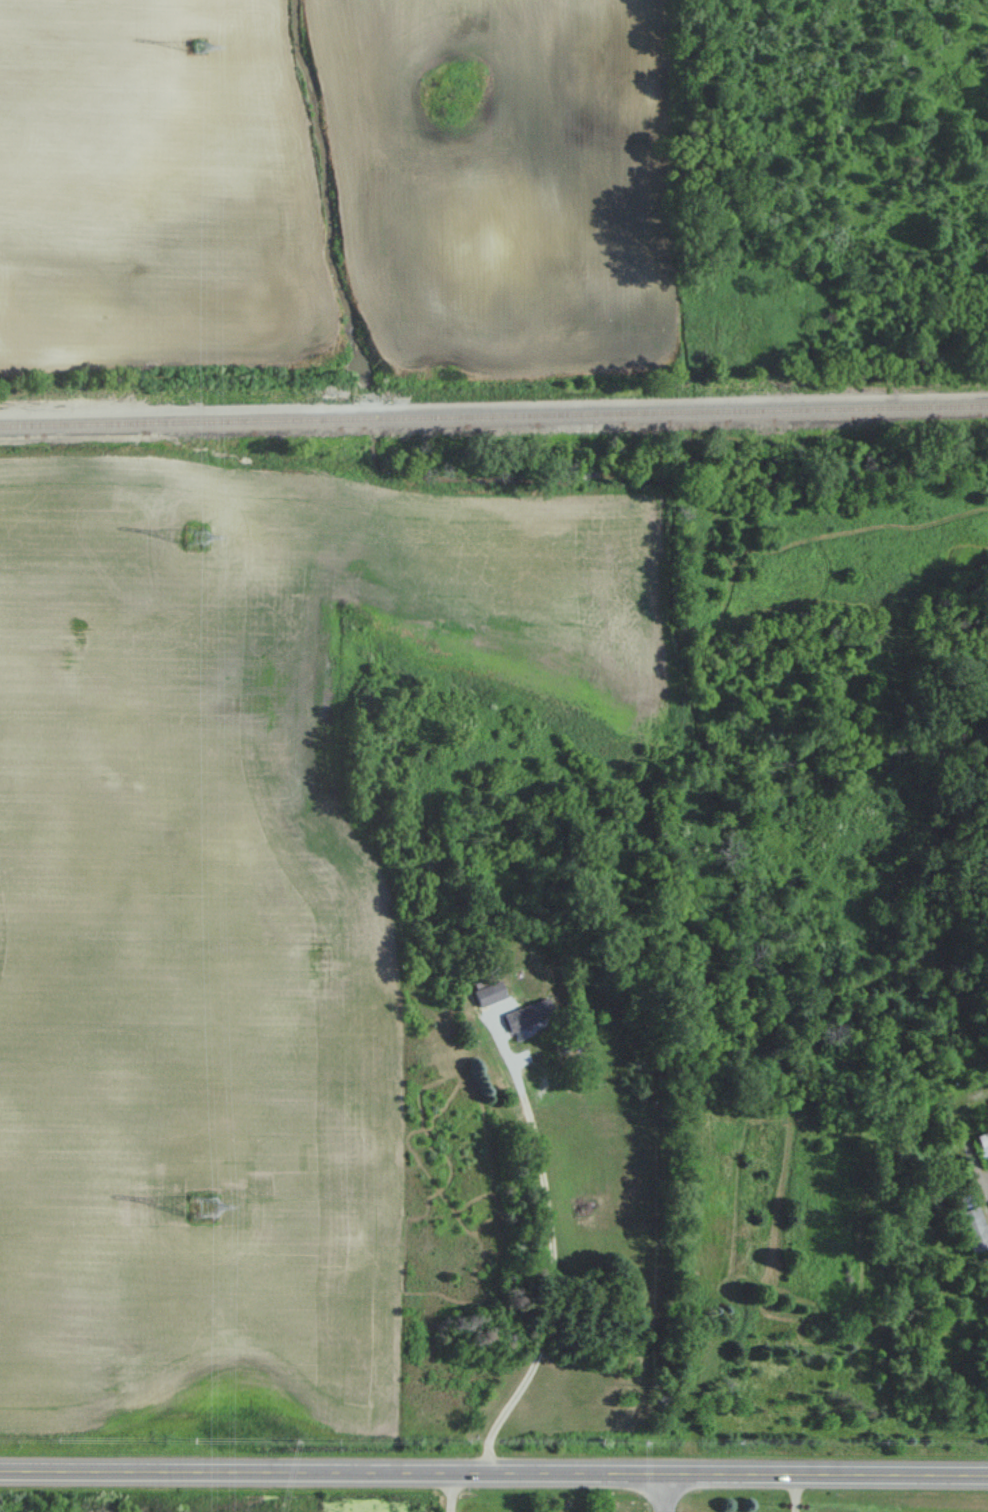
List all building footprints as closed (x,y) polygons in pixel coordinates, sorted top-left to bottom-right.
[(480,1007),(508,995),(500,979),(473,991),(480,1007)] [(503,1013),(510,1032),(556,1016),(549,996),(503,1013)] [(987,1246),(987,1232),(979,1207),(959,1214),(972,1252),(987,1246)]
